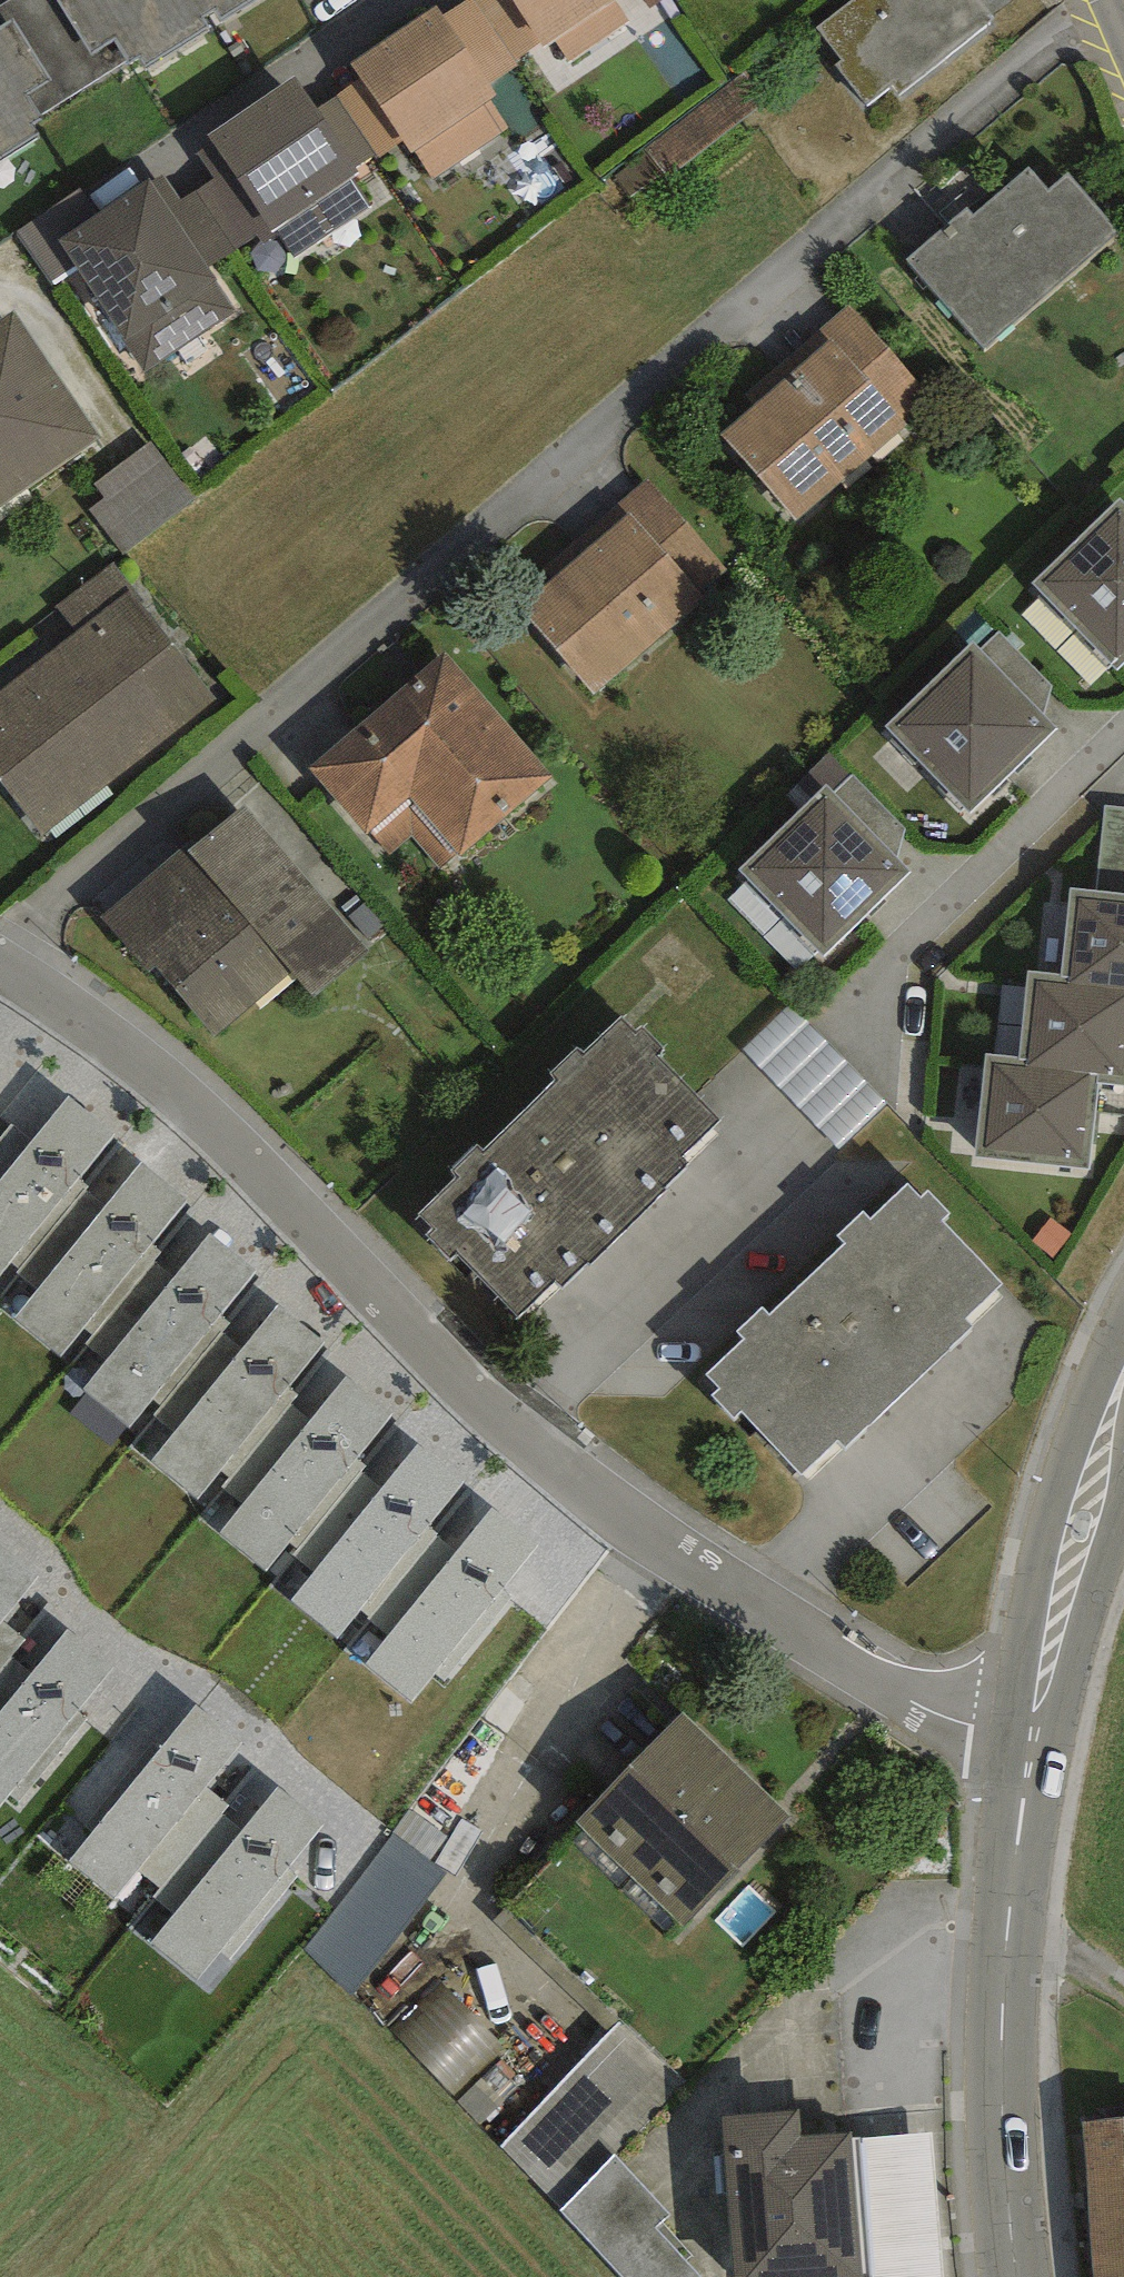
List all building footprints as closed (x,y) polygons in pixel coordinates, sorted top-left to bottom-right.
[(0,9),(0,28),(14,19),(52,79),(31,92),(46,114),(128,61),(116,42),(93,56),(57,0),(14,0),(0,9)] [(93,56),(116,42),(128,61),(132,67),(143,60),(149,70),(262,0),(57,0),(93,56)] [(443,17),(489,84),(518,65),(475,0),(468,0),(443,17)] [(515,0),(475,0),(518,65),(546,47),(515,0)] [(546,47),(556,41),(568,59),(630,18),(617,0),(515,0),(546,47)] [(817,26),(843,59),(835,66),(868,107),(893,87),(899,94),(995,19),(980,0),(850,0),(817,26)] [(435,5),(350,62),(361,78),(402,139),(412,154),(417,151),(435,177),(508,127),(489,99),(496,94),(489,84),(443,17),(435,5)] [(43,136),(34,122),(46,114),(31,92),(52,79),(14,19),(0,28),(0,163),(43,136)] [(295,75),(207,133),(214,143),(270,228),(274,234),(279,230),(296,257),(372,207),(351,176),(359,171),(355,167),(319,108),(295,75)] [(402,139),(361,78),(337,95),(377,155),(402,139)] [(337,95),(319,108),(355,167),(377,155),(337,95)] [(270,228),(214,143),(196,154),(213,179),(197,190),(236,250),(270,228)] [(968,206),(907,259),(983,347),(1118,231),(1069,174),(1050,190),(1030,167),(974,214),(968,206)] [(164,172),(152,180),(206,269),(236,250),(197,190),(181,199),(164,172)] [(97,214),(57,241),(74,266),(146,375),(234,310),(206,269),(152,180),(97,214)] [(57,241),(97,214),(79,188),(17,230),(52,281),(74,266),(57,241)] [(933,398),(847,302),(711,423),(797,519),(933,398)] [(0,323),(0,509),(100,442),(14,314),(0,323)] [(152,442),(94,484),(106,500),(92,510),(122,552),(194,500),(152,442)] [(732,577),(646,480),(510,599),(596,696),(732,577)] [(1032,582),(1119,671),(1123,667),(1123,497),(1123,495),(1032,582)] [(58,606),(78,632),(0,692),(0,785),(41,838),(216,702),(139,603),(142,600),(114,563),(58,606)] [(998,632),(979,649),(1043,716),(1052,685),(998,632)] [(973,643),(886,726),(970,813),(1057,730),(1043,716),(979,649),(973,643)] [(443,651),(309,765),(367,834),(408,799),(458,856),(551,777),(443,651)] [(834,793),(852,775),(829,752),(807,774),(822,788),(826,785),(834,793)] [(852,775),(834,793),(898,858),(907,830),(852,775)] [(822,788),(739,869),(824,956),(911,872),(898,858),(834,793),(826,785),(822,788)] [(183,845),(100,917),(149,972),(156,965),(218,1036),(293,971),(316,997),(371,950),(243,804),(189,852),(183,845)] [(1104,807),(1096,891),(1123,894),(1123,809),(1104,807)] [(1070,889),(1062,973),(1069,973),(1068,984),(1123,989),(1123,894),(1096,891),(1070,889)] [(1027,969),(1018,1059),(1028,1060),(1028,1066),(1100,1073),(1098,1084),(1123,1087),(1123,989),(1068,984),(1069,973),(1062,973),(1027,969)] [(888,1105),(787,1004),(741,1048),(842,1150),(888,1105)] [(636,1033),(621,1017),(585,1053),(579,1047),(550,1074),(555,1079),(483,1149),(476,1142),(448,1169),(456,1178),(417,1216),(431,1230),(426,1235),(450,1259),(456,1253),(518,1316),(554,1281),(561,1288),(586,1264),(588,1266),(667,1189),(664,1185),(688,1162),(682,1157),(722,1118),(660,1056),(665,1050),(642,1027),(636,1033)] [(1018,1059),(987,1055),(976,1157),(1089,1169),(1098,1084),(1100,1073),(1028,1066),(1028,1060),(1018,1059)] [(70,1094),(33,1140),(12,1123),(0,1138),(0,1272),(8,1263),(19,1272),(89,1187),(80,1179),(117,1133),(70,1094)] [(108,1203),(89,1187),(19,1272),(38,1288),(13,1318),(63,1358),(86,1329),(93,1335),(155,1260),(162,1252),(153,1244),(186,1203),(140,1160),(108,1203)] [(921,1198),(907,1184),(869,1219),(864,1213),(839,1236),(845,1243),(768,1314),(761,1306),(738,1328),(746,1337),(705,1374),(719,1389),(711,1396),(734,1420),(741,1412),(801,1477),(839,1442),(844,1446),(973,1327),(965,1318),(1003,1282),(944,1218),(949,1213),(929,1191),(921,1198)] [(173,1276),(155,1260),(93,1335),(86,1343),(107,1359),(82,1390),(130,1430),(153,1399),(160,1407),(220,1332),(229,1323),(220,1316),(255,1271),(210,1233),(173,1276)] [(241,1349),(220,1332),(160,1407),(155,1413),(174,1429),(150,1459),(198,1497),(220,1470),(228,1476),(290,1403),(297,1394),(288,1386),(323,1343),(277,1305),(241,1349)] [(309,1419),(290,1403),(228,1476),(221,1485),(244,1503),(219,1532),(265,1570),(288,1542),(295,1549),(361,1470),(365,1466),(355,1458),(392,1414),(346,1376),(309,1419)] [(382,1487),(361,1470),(295,1549),(291,1554),(314,1573),(291,1601),(336,1639),(361,1609),(371,1617),(437,1537),(427,1527),(465,1481),(419,1443),(382,1487)] [(457,1553),(437,1537),(371,1617),(390,1633),(365,1664),(412,1703),(436,1675),(445,1682),(513,1601),(500,1590),(537,1545),(494,1509),(457,1553)] [(10,1656),(25,1638),(4,1620),(40,1578),(0,1545),(0,1668),(10,1656)] [(68,1628),(30,1673),(10,1656),(0,1668),(0,1806),(10,1793),(19,1801),(87,1719),(77,1711),(114,1666),(68,1628)] [(239,1743),(194,1706),(65,1862),(113,1901),(139,1871),(160,1888),(222,1814),(229,1804),(205,1785),(239,1743)] [(790,1819),(681,1713),(576,1821),(685,1927),(790,1819)] [(242,1831),(222,1814),(160,1888),(154,1896),(174,1913),(150,1942),(196,1980),(220,1951),(228,1958),(297,1874),(289,1867),(323,1825),(278,1788),(242,1831)] [(444,1876),(393,1836),(305,1952),(356,1991),(444,1876)] [(620,2016),(502,2149),(618,2276),(708,2276),(710,2276),(660,2225),(670,2216),(611,2157),(686,2083),(620,2016)] [(722,2116),(736,2276),(864,2276),(852,2139),(852,2130),(801,2135),(799,2109),(722,2116)] [(1084,2123),(1094,2276),(1123,2276),(1123,2120),(1084,2123)] [(852,2139),(864,2276),(945,2276),(932,2132),(852,2139)]
